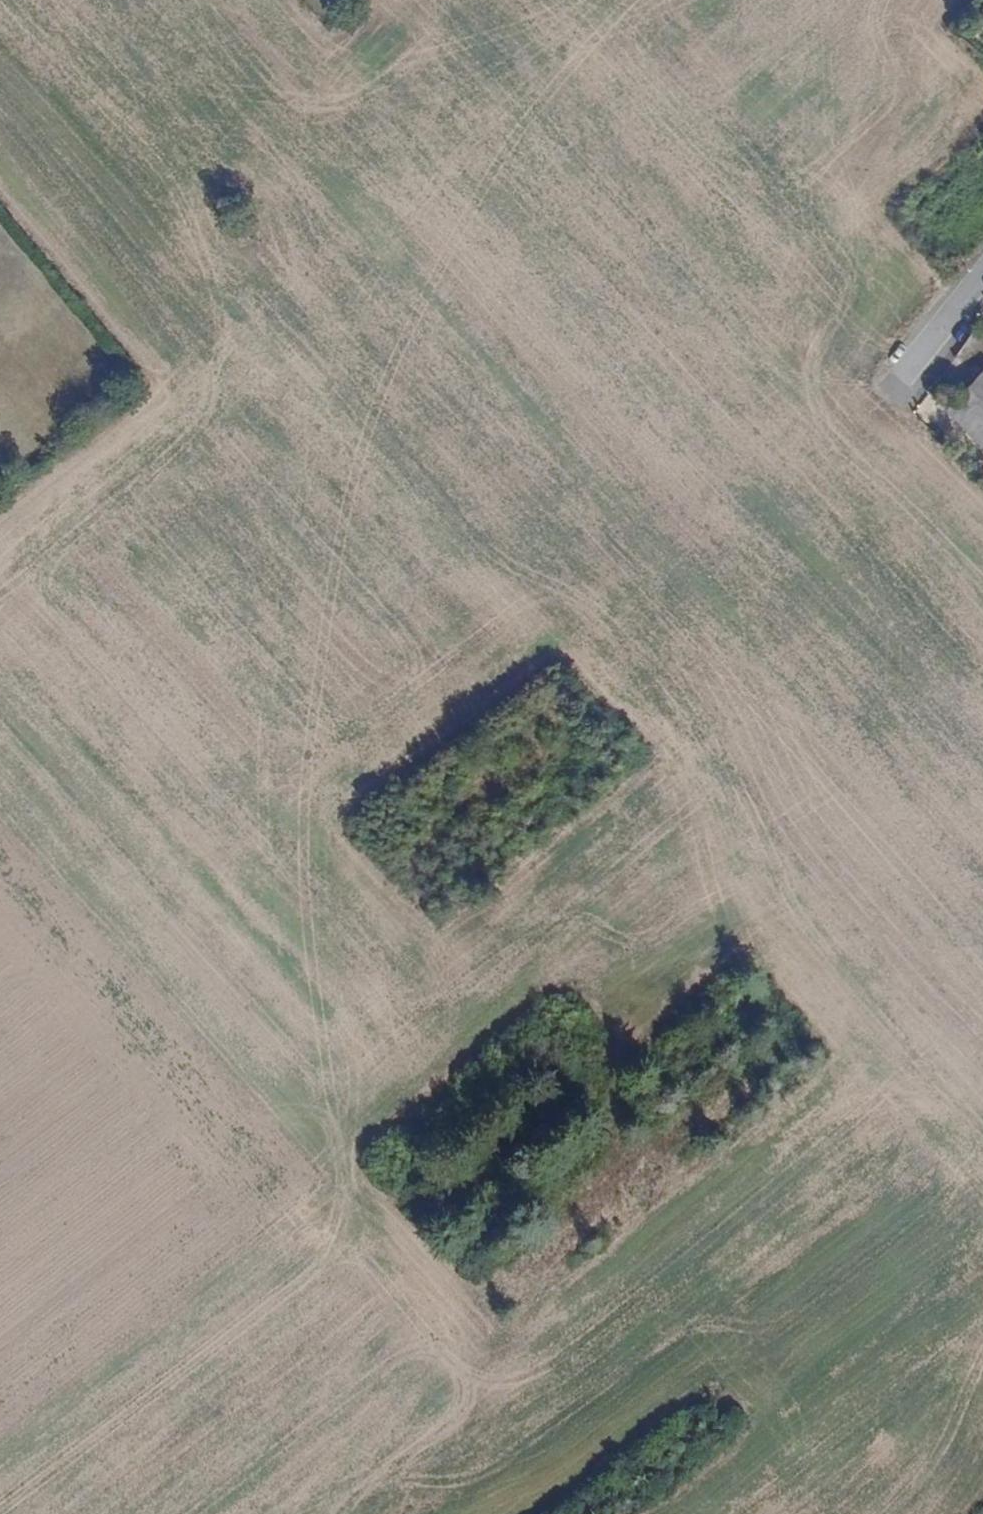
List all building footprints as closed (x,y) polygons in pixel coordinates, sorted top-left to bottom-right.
[(919,407),(982,469),(982,386),(960,364),(919,407)]
